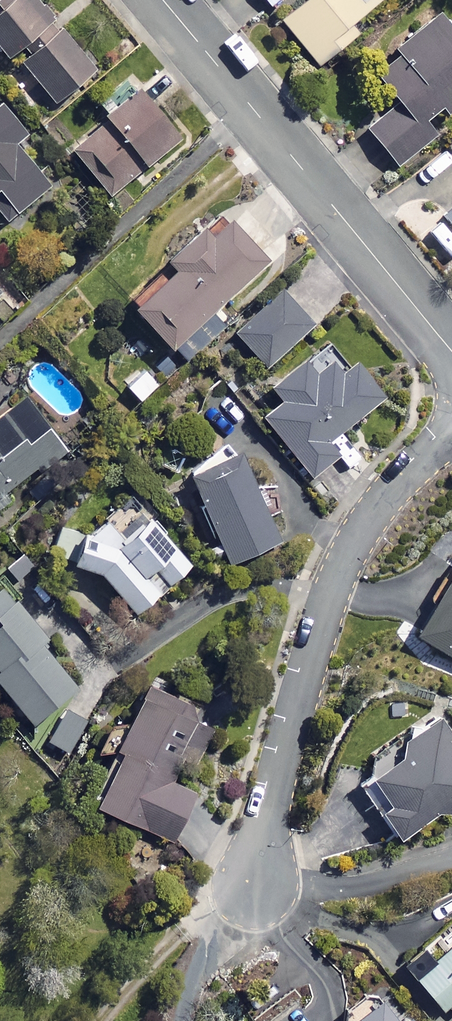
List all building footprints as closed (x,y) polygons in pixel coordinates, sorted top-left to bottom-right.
[(29,0),(5,0),(0,4),(0,56),(2,58),(7,53),(54,105),(93,71),(29,0)] [(279,21),(316,66),(354,34),(346,25),(376,0),(305,0),(279,21)] [(432,19),(367,74),(394,106),(364,133),(393,166),(428,136),(423,130),(451,106),(451,43),(432,19)] [(173,140),(130,92),(66,150),(109,198),(173,140)] [(0,117),(0,219),(4,223),(45,188),(10,147),(19,139),(0,117)] [(442,216),(451,228),(451,207),(442,216)] [(259,262),(223,223),(204,240),(195,230),(160,263),(166,270),(125,308),(164,349),(259,262)] [(311,328),(278,293),(233,335),(265,370),(311,328)] [(334,375),(324,362),(309,375),(297,362),(266,388),(278,402),(258,419),(308,479),(334,457),(323,445),(378,398),(348,363),(334,375)] [(29,393),(0,415),(0,508),(8,502),(2,494),(68,444),(29,393)] [(276,540),(234,454),(184,478),(226,564),(276,540)] [(81,529),(61,521),(48,557),(95,574),(128,614),(185,568),(124,494),(81,529)] [(449,559),(408,639),(451,662),(451,559),(449,559)] [(75,690),(36,642),(41,637),(0,587),(0,690),(30,726),(75,690)] [(217,712),(141,681),(89,808),(171,841),(191,792),(165,781),(175,759),(194,767),(217,712)] [(84,717),(58,709),(47,742),(73,751),(84,717)] [(433,719),(363,768),(367,773),(354,782),(394,840),(436,811),(441,819),(451,811),(451,746),(433,719)] [(412,981),(441,1012),(451,1002),(451,944),(412,981)] [(374,1001),(348,1020),(390,1020),(374,1001)]
